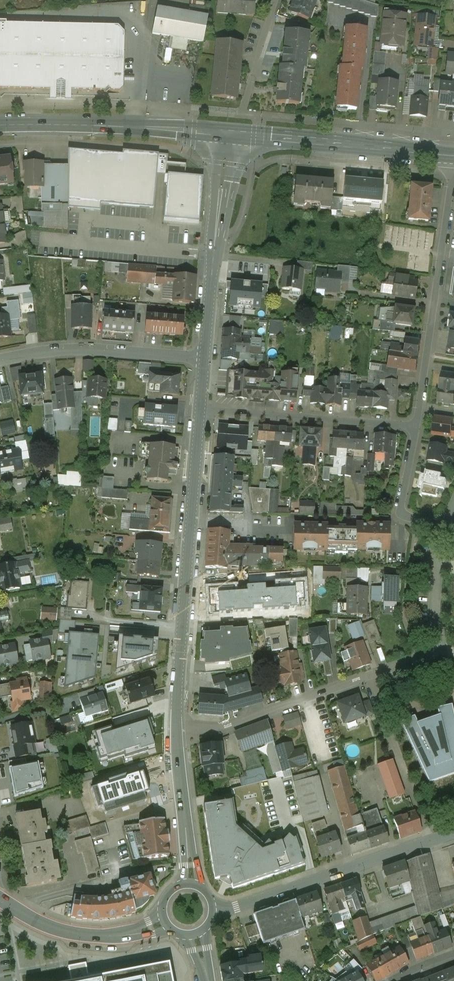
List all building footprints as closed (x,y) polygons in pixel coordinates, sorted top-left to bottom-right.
[(216,13),(253,15),(254,0),(217,0),(216,13)] [(289,13),(307,20),(312,6),(311,5),(313,0),(294,0),(289,13)] [(361,0),(326,0),(325,3),(332,3),(332,5),(338,5),(338,7),(345,6),(345,9),(351,8),(351,11),(358,11),(357,13),(364,13),(363,15),(369,14),(369,17),(377,16),(378,6),(361,0)] [(164,36),(168,10),(156,8),(151,33),(164,36)] [(207,17),(168,10),(164,36),(202,42),(207,17)] [(404,14),(383,13),(380,43),(382,43),(396,44),(403,44),(404,14)] [(433,16),(417,15),(414,45),(431,46),(433,16)] [(52,89),(56,93),(61,92),(65,92),(67,89),(104,90),(107,87),(111,91),(120,91),(123,87),(123,32),(118,25),(6,23),(6,21),(0,21),(0,88),(52,89)] [(365,29),(345,28),(342,68),(339,67),(336,108),(355,109),(359,70),(362,70),(365,29)] [(307,33),(286,31),(285,52),(281,52),(281,58),(284,58),(283,67),(301,68),(304,68),(307,33)] [(240,43),(216,41),(211,97),(235,99),(236,89),(239,90),(239,83),(236,83),(240,43)] [(437,49),(428,48),(427,60),(436,60),(437,49)] [(385,52),(373,51),(372,64),(384,64),(385,52)] [(453,84),(453,55),(447,54),(445,73),(452,74),(451,84),(453,84)] [(301,68),(283,67),(280,67),(279,87),(276,87),(275,93),(278,93),(277,102),(298,104),(301,68)] [(397,82),(379,80),(377,96),(377,105),(387,106),(395,107),(397,82)] [(439,83),(438,107),(453,107),(453,84),(451,84),(439,83)] [(413,91),(413,98),(427,99),(427,87),(413,87),(413,91)] [(377,105),(377,96),(369,96),(368,109),(376,110),(377,105)] [(413,98),(410,98),(409,116),(425,117),(427,99),(413,98)] [(122,155),(68,150),(68,165),(67,208),(68,208),(68,203),(73,204),(78,204),(78,201),(99,203),(153,208),(155,174),(164,175),(166,162),(166,155),(123,151),(122,155)] [(7,184),(7,181),(12,181),(10,157),(0,158),(0,185),(7,184)] [(166,162),(164,175),(168,175),(168,174),(184,176),(185,164),(166,162)] [(29,185),(41,185),(41,166),(41,164),(25,164),(24,171),(26,171),(26,185),(29,185)] [(67,229),(67,208),(68,165),(51,166),(41,166),(41,185),(41,197),(40,213),(45,213),(45,228),(67,229)] [(184,176),(168,174),(168,175),(164,219),(198,222),(202,177),(184,176)] [(332,182),(296,179),(294,201),(330,204),(332,182)] [(382,183),(344,180),(343,200),(381,203),(382,183)] [(41,185),(29,185),(29,197),(41,197),(41,185)] [(420,185),(414,185),(414,186),(411,186),(408,219),(428,221),(431,188),(420,187),(420,185)] [(21,196),(10,198),(11,205),(9,210),(18,213),(23,213),(21,196)] [(99,211),(99,203),(78,201),(78,204),(73,204),(68,203),(68,208),(99,211)] [(40,218),(30,217),(30,225),(31,227),(41,228),(40,218)] [(25,232),(20,232),(12,237),(15,242),(16,248),(27,247),(25,232)] [(299,262),(298,270),(302,270),(302,271),(311,272),(312,263),(299,262)] [(127,273),(128,265),(118,264),(118,272),(127,273)] [(126,282),(154,284),(155,274),(156,268),(157,268),(157,266),(128,265),(127,273),(126,282)] [(337,265),(336,273),(339,274),(339,279),(349,279),(350,267),(350,266),(337,265)] [(247,267),(230,266),(230,273),(229,273),(228,280),(229,280),(229,287),(246,288),(247,272),(247,267)] [(350,267),(349,279),(355,280),(355,274),(360,274),(360,268),(350,267)] [(298,270),(283,269),(281,288),(300,290),(302,271),(302,270),(298,270)] [(247,272),(246,288),(249,288),(250,285),(264,285),(265,272),(247,272)] [(336,273),(317,272),(316,286),(323,286),(322,290),(324,290),(337,291),(336,297),(337,297),(339,279),(339,274),(336,273)] [(174,286),(174,276),(155,274),(154,284),(174,286)] [(409,277),(389,274),(388,280),(394,281),(393,285),(386,284),(382,287),(382,293),(391,294),(390,295),(414,298),(417,281),(408,280),(409,277)] [(195,276),(174,275),(174,276),(174,286),(172,302),(193,303),(195,276)] [(323,286),(316,286),(315,295),(324,296),(324,290),(322,290),(323,286)] [(79,296),(72,296),(72,307),(71,307),(71,309),(72,330),(90,329),(89,313),(89,298),(81,298),(79,296)] [(8,316),(9,320),(9,321),(20,320),(18,301),(7,302),(7,308),(1,309),(2,316),(8,316)] [(413,309),(395,306),(394,311),(394,322),(394,323),(399,324),(410,326),(413,309)] [(394,322),(394,311),(384,310),(383,321),(394,322)] [(132,314),(103,312),(103,316),(102,330),(131,332),(132,314)] [(0,317),(0,338),(10,337),(10,332),(11,332),(9,321),(9,320),(8,316),(2,316),(0,317)] [(35,316),(27,317),(29,332),(36,332),(35,316)] [(164,317),(145,316),(143,334),(181,336),(182,319),(164,317)] [(283,322),(270,321),(269,332),(283,333),(283,322)] [(394,322),(383,321),(379,321),(379,328),(377,327),(377,330),(393,332),(398,332),(399,324),(394,323),(394,322)] [(224,330),(223,344),(238,345),(239,337),(239,331),(224,330)] [(249,338),(239,337),(238,345),(249,346),(249,338)] [(260,339),(249,338),(249,346),(249,347),(256,348),(260,348),(260,339)] [(402,354),(418,356),(420,341),(404,339),(403,348),(402,354)] [(390,343),(389,352),(402,354),(403,348),(398,347),(398,344),(390,343)] [(238,345),(223,344),(222,358),(237,359),(237,353),(238,345)] [(249,346),(238,345),(237,353),(248,354),(248,352),(249,347),(249,346)] [(400,367),(402,354),(389,352),(387,365),(397,367),(400,367)] [(418,356),(402,354),(400,367),(400,369),(416,371),(418,356)] [(94,372),(94,359),(83,360),(84,372),(94,372)] [(380,372),(396,374),(397,367),(387,365),(382,364),(380,372)] [(149,374),(150,374),(151,366),(138,365),(137,374),(149,374)] [(21,366),(12,367),(12,376),(22,376),(21,366)] [(295,387),(303,387),(304,370),(296,369),(295,387)] [(258,373),(228,371),(227,397),(253,399),(252,401),(259,401),(259,399),(279,401),(280,386),(281,377),(275,377),(275,371),(258,370),(258,373)] [(386,380),(396,380),(396,374),(380,372),(374,370),(374,379),(379,379),(379,385),(385,386),(386,380)] [(439,388),(453,390),(453,375),(441,373),(439,388)] [(160,384),(161,375),(150,374),(149,374),(147,392),(157,394),(158,384),(160,384)] [(41,375),(19,377),(21,397),(43,395),(41,375)] [(178,376),(161,375),(160,384),(158,384),(157,394),(161,394),(176,395),(178,376)] [(107,381),(89,379),(89,382),(87,397),(88,397),(97,398),(105,399),(107,381)] [(326,379),(326,389),(325,404),(340,405),(340,398),(348,398),(348,391),(340,390),(336,390),(337,380),(326,379)] [(379,379),(374,379),(373,390),(378,390),(378,393),(385,393),(385,386),(379,385),(379,379)] [(71,380),(56,381),(57,395),(72,393),(71,380)] [(378,393),(372,392),(372,408),(386,409),(387,399),(394,400),(396,380),(386,380),(385,386),(385,393),(378,393)] [(280,386),(279,401),(294,402),(295,394),(302,395),(303,387),(295,387),(280,386)] [(8,387),(1,388),(4,401),(10,400),(8,387)] [(326,389),(303,387),(302,395),(311,396),(310,403),(325,404),(326,389)] [(439,388),(438,403),(453,405),(453,403),(453,390),(439,388)] [(360,392),(348,391),(348,398),(357,399),(356,407),(372,408),(372,392),(360,392)] [(57,395),(52,395),(53,404),(53,410),(62,409),(62,407),(71,406),(72,429),(82,429),(82,405),(83,392),(82,392),(72,393),(57,395)] [(157,394),(147,392),(147,399),(161,400),(161,394),(157,394)] [(88,397),(88,405),(97,406),(97,398),(88,397)] [(53,410),(53,404),(45,405),(47,437),(55,437),(53,410)] [(177,409),(145,406),(144,425),(175,428),(177,409)] [(453,419),(435,416),(433,435),(451,437),(451,436),(452,428),(453,419)] [(109,430),(118,430),(118,418),(109,418),(109,430)] [(3,436),(17,432),(13,419),(0,422),(0,424),(3,436)] [(247,428),(220,426),(218,448),(246,450),(247,428)] [(274,428),(258,426),(257,441),(268,441),(268,446),(266,446),(266,449),(263,449),(263,453),(266,453),(265,458),(265,459),(272,459),(274,428)] [(290,429),(274,428),(272,459),(271,466),(283,467),(284,452),(279,451),(279,447),(279,442),(290,443),(290,431),(290,429)] [(320,431),(300,429),(299,446),(305,446),(305,451),(314,451),(314,447),(319,448),(320,431)] [(332,440),(330,439),(329,456),(334,457),(333,468),(338,468),(337,475),(344,476),(345,458),(346,450),(347,433),(333,432),(332,440)] [(362,434),(347,433),(346,450),(355,451),(355,458),(363,459),(364,441),(361,441),(362,434)] [(391,436),(374,435),(373,453),(385,454),(385,461),(382,461),(382,464),(384,464),(384,468),(388,469),(388,466),(393,466),(395,442),(391,442),(391,436)] [(0,453),(0,475),(22,470),(19,454),(28,452),(26,441),(15,443),(16,450),(0,453)] [(158,445),(141,444),(140,456),(145,457),(148,460),(148,467),(144,469),(144,472),(147,475),(146,480),(167,482),(167,473),(165,471),(167,470),(176,470),(176,469),(178,467),(176,466),(178,449),(174,448),(175,446),(166,446),(163,442),(161,442),(158,445)] [(446,448),(431,445),(428,460),(444,463),(446,453),(446,448)] [(314,451),(305,451),(303,451),(303,463),(314,463),(314,451)] [(444,463),(452,464),(453,464),(453,454),(446,453),(444,463)] [(229,457),(214,456),(210,512),(229,512),(229,507),(231,487),(231,477),(233,457),(229,457)] [(271,467),(271,466),(272,459),(265,459),(265,458),(264,458),(264,467),(271,467)] [(352,458),(345,458),(344,476),(351,476),(352,458)] [(367,472),(367,469),(361,469),(360,474),(356,474),(355,480),(366,481),(367,472)] [(422,474),(421,474),(418,487),(422,488),(423,485),(438,488),(444,490),(446,480),(441,479),(441,475),(427,472),(427,471),(425,471),(425,476),(422,475),(422,474)] [(69,477),(58,476),(58,485),(68,486),(69,477)] [(103,476),(102,488),(113,489),(114,477),(103,476)] [(242,478),(231,477),(231,487),(242,487),(242,478)] [(25,480),(12,482),(13,488),(21,487),(26,486),(25,480)] [(423,485),(422,488),(421,496),(422,496),(422,494),(437,497),(438,488),(423,485)] [(113,489),(102,488),(102,497),(128,498),(129,490),(113,489)] [(269,489),(248,488),(252,513),(268,513),(269,494),(269,489)] [(277,495),(269,494),(268,513),(276,513),(276,508),(277,495)] [(168,521),(170,500),(152,498),(150,519),(168,521)] [(150,519),(130,517),(129,528),(170,532),(173,500),(170,500),(168,521),(150,519)] [(314,502),(299,502),(299,514),(313,515),(313,509),(314,502)] [(365,515),(365,507),(339,507),(339,515),(365,515)] [(356,524),(356,528),(356,550),(366,550),(366,548),(378,549),(378,551),(388,551),(388,524),(356,524)] [(326,525),(294,525),(294,550),(303,550),(303,548),(315,549),(315,551),(326,551),(326,550),(326,527),(326,525)] [(356,528),(326,527),(326,550),(334,550),(334,553),(347,553),(347,551),(356,551),(356,550),(356,528)] [(230,532),(208,530),(205,568),(215,568),(226,569),(226,565),(228,546),(229,536),(230,532)] [(160,544),(136,542),(135,555),(139,555),(137,575),(157,577),(160,544)] [(232,546),(228,546),(226,565),(251,567),(252,549),(252,547),(232,546)] [(269,550),(252,549),(251,567),(268,567),(268,565),(269,550)] [(269,549),(269,550),(268,565),(276,565),(276,562),(281,562),(282,551),(273,550),(273,549),(269,549)] [(5,590),(20,587),(17,572),(30,569),(28,561),(16,563),(15,562),(0,566),(0,592),(5,590)] [(340,567),(313,566),(312,579),(340,579),(340,567)] [(358,568),(358,579),(369,579),(369,569),(358,568)] [(384,584),(380,584),(380,597),(383,597),(383,605),(396,605),(396,578),(392,578),(384,578),(384,584)] [(348,579),(347,588),(360,588),(360,579),(348,579)] [(76,582),(70,582),(69,595),(67,595),(66,608),(66,609),(71,609),(86,610),(88,583),(76,582)] [(234,588),(208,589),(210,608),(215,607),(215,614),(226,614),(225,612),(232,611),(232,613),(253,612),(253,608),(262,607),(262,611),(282,610),(282,608),(289,607),(290,609),(300,608),(299,601),(304,601),(303,583),(278,585),(279,590),(266,591),(265,586),(247,587),(247,592),(234,593),(234,588)] [(161,589),(141,588),(140,594),(139,611),(160,612),(160,604),(162,604),(162,598),(161,597),(161,589)] [(360,588),(347,588),(347,603),(347,614),(365,615),(365,588),(360,588)] [(339,614),(347,614),(347,603),(339,603),(339,614)] [(41,620),(58,620),(58,607),(41,607),(41,620)] [(0,613),(0,622),(8,620),(7,612),(0,613)] [(373,620),(361,625),(368,643),(380,639),(373,620)] [(271,647),(271,652),(288,649),(285,628),(265,631),(268,648),(271,647)] [(324,628),(308,631),(309,636),(308,636),(309,643),(310,643),(311,647),(326,644),(326,640),(327,640),(326,633),(325,634),(324,628)] [(220,632),(203,633),(203,643),(200,643),(200,652),(201,653),(201,661),(215,661),(214,665),(229,664),(229,657),(251,651),(247,629),(221,630),(220,632)] [(46,642),(47,643),(52,642),(52,631),(41,633),(42,639),(45,639),(45,642),(46,642)] [(99,636),(69,634),(64,689),(96,679),(99,636)] [(158,641),(143,640),(130,639),(119,638),(116,673),(157,659),(158,641)] [(42,639),(30,642),(30,645),(33,660),(42,659),(42,658),(49,657),(47,643),(46,642),(45,642),(45,639),(42,639)] [(345,651),(340,653),(343,662),(349,660),(353,670),(370,664),(361,642),(344,648),(345,651)] [(326,644),(311,647),(312,650),(311,651),(312,658),(313,658),(313,662),(322,661),(329,660),(328,655),(329,655),(328,649),(327,649),(326,644)] [(0,647),(0,658),(2,666),(10,665),(10,664),(17,663),(14,648),(13,648),(13,645),(0,647)] [(33,660),(30,645),(23,646),(26,661),(33,660)] [(281,667),(276,668),(278,686),(300,683),(299,678),(303,678),(302,673),(301,673),(300,664),(297,665),(295,651),(290,652),(290,653),(279,655),(281,667)] [(331,675),(329,660),(322,661),(324,676),(331,675)] [(224,683),(228,697),(233,695),(233,694),(242,691),(250,689),(246,674),(225,680),(223,680),(224,683)] [(223,680),(225,680),(224,675),(211,678),(214,687),(219,685),(219,684),(224,683),(223,680)] [(0,686),(0,699),(11,696),(12,702),(12,703),(25,701),(30,700),(27,684),(29,684),(28,679),(26,679),(26,678),(21,680),(21,682),(0,686)] [(134,683),(124,686),(130,703),(154,696),(151,689),(154,687),(155,685),(155,683),(154,681),(152,679),(150,679),(148,679),(141,681),(140,679),(134,681),(134,683)] [(49,683),(40,682),(39,700),(46,701),(46,698),(50,699),(51,694),(46,694),(47,685),(49,685),(49,683)] [(246,705),(248,704),(262,701),(259,691),(256,691),(255,688),(250,689),(242,691),(246,705)] [(228,697),(223,698),(221,712),(237,708),(237,709),(248,706),(248,704),(246,705),(242,691),(233,694),(233,695),(228,697)] [(101,693),(78,700),(84,718),(85,717),(87,724),(96,721),(94,714),(107,710),(101,693)] [(207,697),(199,696),(198,714),(221,716),(221,712),(223,698),(214,698),(214,697),(207,696),(207,697)] [(357,697),(337,703),(344,723),(364,716),(359,703),(357,697)] [(368,700),(359,703),(364,716),(365,718),(374,715),(368,700)] [(12,703),(12,702),(10,703),(12,713),(23,709),(23,708),(26,707),(25,701),(12,703)] [(400,722),(428,780),(453,772),(453,720),(451,705),(437,709),(438,717),(416,725),(413,717),(400,722)] [(297,712),(282,716),(284,724),(294,721),(295,727),(301,725),(297,712)] [(111,726),(94,732),(99,747),(96,748),(100,760),(107,758),(108,761),(124,756),(125,759),(148,752),(147,749),(155,746),(151,736),(154,735),(149,719),(132,724),(133,726),(127,728),(127,726),(113,730),(111,726)] [(267,721),(235,734),(241,751),(265,743),(272,740),(267,721)] [(31,723),(11,727),(16,751),(14,752),(15,757),(27,755),(25,745),(34,743),(31,723)] [(275,747),(272,740),(265,743),(275,779),(283,777),(282,772),(275,747)] [(290,743),(275,747),(282,772),(297,767),(297,766),(292,752),(290,743)] [(220,744),(199,747),(202,767),(204,767),(205,776),(222,775),(221,764),(223,764),(220,744)] [(292,752),(297,766),(307,763),(303,749),(292,752)] [(9,762),(10,768),(27,765),(26,759),(9,762)] [(392,760),(377,765),(386,793),(402,788),(392,760)] [(10,768),(9,768),(15,797),(43,788),(39,763),(27,765),(10,768)] [(328,772),(335,770),(333,763),(323,766),(325,773),(328,772)] [(344,831),(362,826),(353,797),(352,791),(347,774),(344,767),(335,770),(328,772),(344,831)] [(364,769),(347,774),(352,791),(369,785),(364,769)] [(259,771),(246,775),(247,777),(249,785),(262,782),(259,771)] [(107,784),(91,789),(97,809),(103,807),(104,810),(145,797),(144,794),(149,792),(143,773),(127,778),(125,781),(118,784),(116,778),(106,781),(107,784)] [(292,777),(293,783),(309,779),(308,773),(292,777)] [(241,787),(249,785),(247,777),(239,779),(241,787)] [(309,779),(293,783),(303,822),(322,818),(317,795),(322,794),(318,779),(314,780),(313,778),(309,779)] [(352,791),(353,797),(360,795),(372,791),(369,785),(352,791)] [(402,788),(386,793),(389,799),(398,796),(404,794),(402,788)] [(363,806),(360,795),(353,797),(362,826),(364,834),(382,827),(376,810),(372,811),(370,804),(363,806)] [(213,871),(217,880),(224,878),(224,880),(229,883),(230,882),(233,887),(240,887),(305,865),(301,854),(302,853),(296,837),(293,837),(290,835),(283,842),(272,845),(268,842),(262,849),(236,826),(233,800),(219,802),(220,804),(204,807),(213,871)] [(39,811),(14,815),(20,847),(21,847),(45,843),(39,811)] [(414,812),(393,820),(400,838),(421,831),(414,812)] [(88,827),(90,827),(86,815),(62,822),(66,834),(88,827)] [(164,819),(138,822),(138,824),(143,858),(143,860),(169,857),(167,843),(169,843),(168,831),(166,831),(164,819)] [(323,821),(312,825),(314,832),(326,828),(323,821)] [(90,827),(88,827),(91,839),(108,834),(105,823),(90,827)] [(143,858),(138,824),(123,826),(132,860),(143,858)] [(344,831),(346,839),(364,834),(362,826),(344,831)] [(382,827),(364,834),(369,849),(388,842),(382,827)] [(335,834),(316,840),(318,847),(316,847),(320,858),(340,851),(335,834)] [(364,834),(346,839),(351,855),(369,849),(364,834)] [(90,838),(74,842),(77,853),(81,852),(88,875),(99,871),(90,838)] [(45,843),(21,847),(26,878),(28,877),(29,886),(46,884),(45,882),(56,881),(55,874),(58,873),(56,862),(53,863),(51,851),(48,851),(46,843),(45,843)] [(430,853),(422,856),(426,869),(433,867),(430,853)] [(422,856),(404,862),(408,881),(415,907),(418,918),(420,917),(444,909),(433,867),(426,869),(422,856)] [(404,862),(382,870),(388,888),(408,881),(404,862)] [(78,897),(73,897),(70,918),(81,919),(91,920),(101,919),(111,919),(124,916),(131,914),(135,912),(134,910),(139,908),(145,904),(148,900),(148,897),(155,895),(149,875),(130,880),(130,881),(127,882),(126,880),(118,882),(120,891),(128,889),(128,890),(129,892),(123,894),(116,896),(108,897),(100,898),(92,898),(84,898),(78,897)] [(355,879),(340,884),(344,898),(348,896),(351,895),(360,892),(355,879)] [(340,884),(324,890),(329,903),(340,899),(344,898),(340,884)] [(360,892),(351,895),(353,902),(354,902),(361,900),(362,899),(360,892)] [(316,893),(295,900),(301,918),(322,911),(316,893)] [(340,899),(329,903),(332,914),(344,910),(341,903),(340,899)] [(272,908),(253,915),(263,945),(298,933),(289,902),(276,907),(276,908),(272,909),(272,908)] [(418,918),(415,907),(388,916),(392,927),(410,921),(418,918)] [(340,915),(332,917),(334,924),(342,921),(340,915)] [(372,935),(369,924),(366,916),(352,921),(356,936),(358,941),(372,935)] [(392,927),(388,916),(380,919),(380,920),(384,930),(392,927)] [(418,941),(410,944),(416,960),(433,954),(427,936),(420,917),(418,918),(410,921),(418,941)] [(372,935),(384,930),(380,920),(369,924),(372,935)] [(444,930),(427,936),(433,954),(451,947),(444,930)] [(372,935),(358,941),(356,943),(357,946),(359,951),(376,943),(372,935)] [(399,947),(383,957),(392,973),(408,963),(399,947)] [(222,980),(236,980),(242,980),(241,975),(262,972),(260,956),(248,958),(248,960),(239,961),(240,964),(220,967),(222,980)] [(366,966),(374,980),(377,980),(392,973),(383,957),(366,966)] [(171,973),(165,974),(163,965),(117,973),(117,969),(88,975),(86,963),(68,966),(71,980),(173,980),(171,973)] [(163,965),(165,974),(171,973),(169,963),(163,965)] [(434,977),(436,980),(453,980),(453,969),(434,977)]
